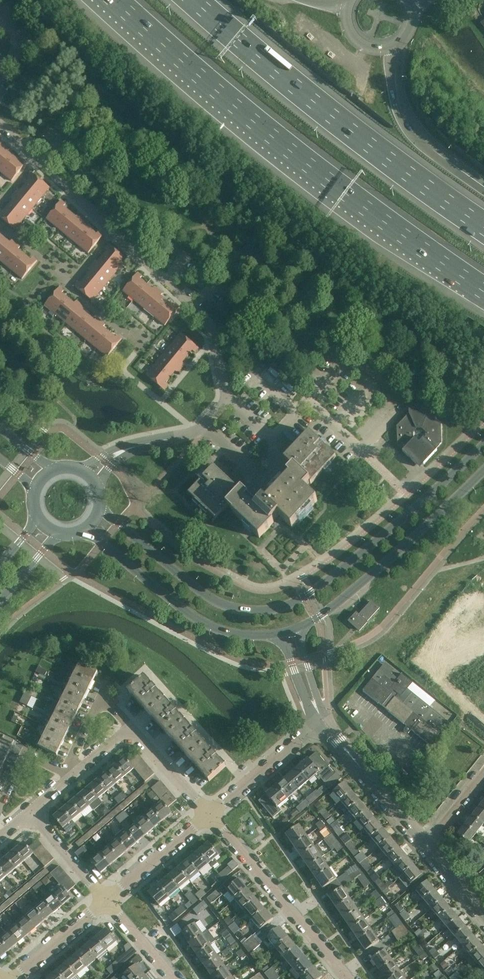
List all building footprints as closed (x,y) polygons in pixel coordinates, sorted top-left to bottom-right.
[(0,153),(0,172),(1,173),(14,157),(8,152),(10,149),(6,146),(0,153)] [(14,157),(1,173),(11,182),(27,163),(22,160),(20,162),(14,157)] [(25,186),(41,199),(50,188),(31,173),(28,177),(30,180),(25,186)] [(41,199),(25,186),(20,192),(18,190),(14,194),(33,209),(41,199)] [(33,209),(14,194),(11,198),(13,200),(8,206),(24,220),(33,209)] [(57,228),(70,212),(64,207),(66,205),(61,201),(46,220),(57,228)] [(8,206),(3,213),(1,211),(0,211),(0,217),(16,230),(24,220),(8,206)] [(70,212),(57,228),(67,237),(82,218),(78,215),(76,217),(70,212)] [(82,218),(67,237),(77,245),(91,229),(85,224),(87,222),(82,218)] [(91,229),(77,245),(88,254),(103,235),(99,232),(97,234),(91,229)] [(16,244),(12,240),(10,243),(4,238),(0,242),(0,262),(1,262),(16,244)] [(11,271),(25,255),(19,250),(21,247),(16,244),(1,262),(11,271)] [(103,257),(119,270),(127,260),(109,244),(105,249),(108,251),(103,257)] [(25,255),(11,271),(22,280),(37,261),(33,257),(31,260),(25,255)] [(91,265),(110,281),(119,270),(103,257),(98,263),(95,261),(91,265)] [(85,278),(102,291),(110,281),(91,265),(88,270),(91,272),(85,278)] [(133,300),(146,284),(140,279),(142,277),(138,273),(122,292),(133,300)] [(102,291),(85,278),(80,284),(78,282),(74,286),(93,302),(102,291)] [(146,284),(133,300),(144,309),(159,290),(155,287),(153,289),(146,284)] [(55,315),(68,299),(62,294),(64,291),(60,287),(44,306),(55,315)] [(159,290),(144,309),(154,317),(167,301),(161,296),(163,294),(159,290)] [(68,299),(55,315),(65,323),(81,305),(76,301),(74,304),(68,299)] [(167,301),(154,317),(165,326),(180,308),(176,304),(174,306),(167,301)] [(81,305),(65,323),(76,332),(89,316),(83,311),(85,308),(81,305)] [(89,316),(76,332),(86,340),(101,322),(97,318),(95,321),(89,316)] [(101,322),(86,340),(96,349),(109,333),(103,328),(106,325),(101,322)] [(109,333),(96,349),(107,358),(122,339),(118,335),(116,338),(109,333)] [(171,344),(187,357),(192,351),(195,353),(199,349),(180,333),(171,344)] [(187,357),(171,344),(163,354),(181,370),(185,365),(182,363),(187,357)] [(181,370),(163,354),(154,365),(170,378),(175,372),(178,374),(181,370)] [(170,378),(154,365),(145,375),(164,391),(168,386),(165,384),(170,378)] [(271,368),(268,371),(277,379),(280,376),(271,368)] [(266,371),(262,375),(271,383),(275,380),(266,371)] [(285,381),(282,385),(291,393),(294,389),(285,381)] [(435,450),(441,443),(440,426),(427,414),(427,409),(410,410),(410,414),(398,427),(398,444),(404,451),(403,452),(420,468),(437,451),(435,450)] [(214,468),(201,482),(189,495),(215,520),(228,507),(233,513),(259,539),(272,526),(275,529),(283,520),(292,528),(317,502),(304,489),(311,483),(336,458),(309,432),(284,459),(294,468),(288,475),(290,477),(266,502),(264,500),(255,509),(246,501),(249,497),(242,490),(240,493),(214,468)] [(356,613),(349,622),(359,631),(367,623),(367,622),(379,608),(373,603),(360,617),(356,613)] [(75,673),(93,682),(98,672),(80,663),(75,673)] [(379,671),(363,691),(382,707),(385,703),(388,706),(385,709),(407,726),(404,730),(409,734),(411,730),(430,745),(440,733),(442,731),(449,722),(423,702),(412,693),(403,704),(395,698),(398,694),(401,697),(412,683),(413,683),(402,674),(401,675),(398,679),(391,674),(382,667),(379,671)] [(93,682),(75,673),(70,682),(89,691),(93,682)] [(148,714),(164,699),(144,677),(128,692),(148,714)] [(89,691),(70,682),(66,691),(84,700),(89,691)] [(84,700),(66,691),(61,701),(80,709),(84,700)] [(20,703),(27,706),(32,697),(24,694),(20,703)] [(164,699),(148,714),(168,737),(185,722),(164,699)] [(80,709),(61,701),(57,710),(75,719),(80,709)] [(75,719),(57,710),(52,719),(70,728),(75,719)] [(70,728),(52,719),(48,728),(66,737),(70,728)] [(185,722),(168,737),(189,759),(205,744),(185,722)] [(66,737),(48,728),(43,737),(62,746),(66,737)] [(10,752),(15,742),(0,735),(0,747),(10,752)] [(62,746),(43,737),(39,747),(57,756),(62,746)] [(205,744),(189,759),(209,782),(225,767),(205,744)] [(6,762),(10,752),(0,747),(0,759),(6,762)] [(297,767),(309,781),(315,776),(319,781),(321,779),(329,789),(342,779),(336,773),(335,774),(329,767),(330,766),(326,761),(325,762),(316,752),(308,759),(308,758),(297,767)] [(133,768),(142,760),(138,755),(129,763),(133,768)] [(115,765),(125,777),(135,769),(134,769),(133,768),(129,763),(124,758),(115,765)] [(142,760),(133,768),(134,769),(135,769),(137,772),(146,764),(142,760)] [(146,764),(137,772),(141,777),(150,769),(146,764)] [(125,777),(115,765),(107,773),(117,784),(125,777)] [(309,781),(297,767),(287,776),(299,790),(309,781)] [(145,782),(155,774),(150,769),(141,777),(145,782)] [(117,784),(107,773),(98,780),(108,792),(117,784)] [(277,785),(288,799),(299,790),(287,776),(277,785)] [(108,792),(98,780),(89,787),(99,799),(108,792)] [(161,781),(151,789),(155,794),(165,786),(161,781)] [(341,802),(353,792),(345,783),(333,792),(341,802)] [(288,799),(277,785),(266,794),(266,795),(259,801),(273,819),(281,811),(278,807),(288,799)] [(316,789),(321,795),(326,790),(321,785),(316,789)] [(165,786),(155,794),(157,796),(159,798),(169,790),(165,786)] [(99,799),(89,787),(80,795),(90,807),(99,799)] [(157,796),(155,794),(151,789),(149,791),(151,793),(148,795),(152,801),(157,796)] [(169,790),(159,798),(162,802),(163,803),(173,795),(169,790)] [(348,811),(360,801),(353,792),(341,802),(348,811)] [(90,807),(80,795),(71,802),(81,814),(90,807)] [(163,803),(167,808),(177,800),(173,795),(163,803)] [(357,821),(368,811),(360,801),(348,811),(357,821)] [(81,814),(71,802),(63,810),(72,821),(81,814)] [(167,808),(163,803),(162,802),(153,809),(163,821),(172,814),(167,808)] [(319,802),(316,804),(315,805),(319,811),(323,807),(319,802)] [(480,806),(472,816),(483,825),(483,810),(480,806)] [(322,817),(328,812),(324,808),(319,812),(322,817)] [(144,817),(154,829),(163,821),(153,809),(144,817)] [(72,821),(63,810),(54,817),(64,829),(72,821)] [(364,830),(376,820),(368,811),(357,821),(364,830)] [(328,812),(322,817),(325,820),(331,816),(328,812)] [(483,825),(472,816),(465,825),(476,835),(483,825)] [(135,824),(145,836),(154,829),(144,817),(135,824)] [(332,818),(327,822),(330,826),(336,822),(332,818)] [(372,839),(383,829),(376,820),(364,830),(372,839)] [(336,822),(330,826),(335,833),(341,828),(336,822)] [(126,832),(136,844),(145,836),(135,824),(126,832)] [(293,846),(303,839),(307,836),(300,825),(285,835),(293,846)] [(476,835),(465,825),(457,834),(469,844),(476,835)] [(380,848),(390,839),(391,838),(383,829),(372,839),(380,848)] [(74,836),(77,840),(83,835),(80,831),(74,836)] [(343,831),(337,835),(340,839),(346,835),(343,831)] [(118,839),(127,851),(136,844),(126,832),(118,839)] [(307,836),(303,839),(293,846),(300,857),(315,847),(314,847),(307,836)] [(391,838),(390,839),(380,848),(388,857),(399,847),(391,838)] [(109,847),(119,858),(127,851),(118,839),(109,847)] [(32,853),(42,845),(38,840),(28,848),(32,853)] [(345,845),(350,851),(352,854),(357,850),(350,841),(345,845)] [(33,854),(32,853),(28,848),(24,843),(15,850),(25,862),(34,854),(33,854)] [(209,864),(212,868),(218,863),(215,859),(219,856),(208,843),(198,851),(209,864)] [(37,858),(46,850),(42,845),(32,853),(33,854),(34,854),(37,858)] [(308,867),(322,858),(322,857),(325,855),(318,845),(314,847),(315,847),(300,857),(308,867)] [(100,854),(110,866),(119,858),(109,847),(100,854)] [(395,866),(407,857),(399,847),(388,857),(395,866)] [(25,862),(15,850),(6,858),(16,870),(25,862)] [(40,862),(50,855),(46,850),(37,858),(40,862)] [(357,850),(352,854),(355,858),(360,854),(357,850)] [(200,872),(209,864),(198,851),(189,859),(200,872)] [(110,866),(100,854),(91,861),(101,873),(110,866)] [(45,867),(54,859),(50,855),(40,862),(45,867)] [(407,857),(395,866),(403,875),(403,876),(414,866),(407,857)] [(6,858),(0,863),(0,869),(7,877),(16,870),(6,858)] [(315,878),(329,869),(322,858),(308,867),(315,878)] [(200,872),(189,859),(179,868),(189,881),(200,872)] [(365,860),(360,864),(364,870),(367,873),(372,869),(370,866),(365,860)] [(356,864),(344,872),(345,873),(348,877),(359,869),(356,864)] [(60,866),(50,874),(55,879),(64,871),(60,866)] [(218,875),(223,880),(233,871),(228,866),(218,875)] [(407,888),(411,885),(422,875),(414,866),(403,876),(403,875),(399,878),(407,888)] [(189,881),(179,868),(169,876),(179,889),(189,881)] [(329,869),(315,878),(322,889),(337,879),(329,869)] [(359,869),(348,877),(351,882),(352,883),(357,879),(363,874),(359,869)] [(64,871),(55,879),(59,884),(68,876),(64,871)] [(62,888),(63,889),(72,881),(68,876),(59,884),(60,885),(59,885),(62,888)] [(179,889),(169,876),(159,885),(166,893),(170,898),(179,889)] [(232,878),(223,886),(227,890),(226,890),(235,901),(248,890),(239,879),(236,882),(232,878)] [(44,884),(41,881),(32,889),(35,892),(44,884)] [(72,881),(63,889),(67,893),(76,885),(72,881)] [(424,901),(435,891),(427,881),(416,891),(424,901)] [(62,888),(59,885),(54,889),(53,888),(49,891),(52,894),(62,906),(71,899),(67,893),(63,889),(62,888)] [(170,898),(166,893),(159,885),(148,893),(159,906),(170,898)] [(335,892),(328,897),(336,908),(350,898),(343,887),(335,892)] [(206,899),(211,904),(222,895),(217,890),(206,899)] [(243,910),(256,899),(248,890),(235,901),(243,910)] [(431,910),(443,900),(435,891),(424,901),(431,910)] [(43,902),(53,914),(62,906),(52,894),(43,902)] [(385,902),(381,897),(379,894),(374,898),(376,901),(374,903),(379,909),(385,905),(384,903),(385,902)] [(194,896),(189,901),(190,902),(193,905),(193,906),(198,901),(194,896)] [(344,919),(358,909),(350,898),(336,908),(344,919)] [(256,899),(243,910),(252,920),(265,909),(256,899)] [(439,919),(451,909),(443,900),(431,910),(439,919)] [(193,910),(197,915),(208,907),(204,901),(193,910)] [(53,914),(43,902),(34,909),(44,921),(53,914)] [(397,904),(395,906),(400,913),(404,910),(401,906),(400,907),(397,904)] [(183,914),(179,908),(168,917),(173,922),(183,914)] [(44,921),(34,909),(26,917),(36,929),(44,921)] [(265,909),(252,920),(260,930),(273,919),(265,909)] [(351,930),(365,920),(369,917),(366,913),(362,915),(358,909),(344,919),(351,930)] [(451,909),(439,919),(447,928),(458,918),(451,909)] [(407,913),(402,917),(405,922),(410,917),(407,913)] [(36,929),(26,917),(17,924),(27,936),(36,929)] [(454,937),(466,928),(458,918),(447,928),(454,937)] [(365,920),(351,930),(358,941),(372,931),(365,920)] [(189,944),(203,934),(195,923),(181,933),(189,944)] [(27,936),(17,924),(8,932),(18,943),(27,936)] [(395,937),(406,929),(402,924),(392,932),(395,937)] [(266,938),(267,939),(275,949),(289,938),(280,927),(266,938)] [(462,947),(474,937),(466,928),(454,937),(462,947)] [(96,938),(107,951),(117,942),(106,929),(96,938)] [(226,929),(220,933),(223,937),(229,932),(226,929)] [(399,942),(410,934),(406,929),(395,937),(399,942)] [(372,931),(358,941),(366,951),(380,941),(372,931)] [(8,932),(0,938),(0,940),(9,951),(18,943),(8,932)] [(229,932),(223,937),(226,941),(226,940),(231,936),(229,932)] [(196,955),(210,945),(203,934),(189,944),(196,955)] [(252,935),(242,944),(246,949),(256,940),(252,935)] [(470,956),(482,946),(474,937),(462,947),(470,956)] [(86,946),(97,959),(107,951),(96,938),(86,946)] [(284,959),(297,948),(289,938),(275,949),(284,959)] [(0,940),(0,958),(9,951),(0,940)] [(261,945),(260,944),(256,940),(246,949),(250,954),(261,945)] [(239,947),(236,942),(227,948),(227,949),(222,953),(225,957),(231,953),(230,951),(235,947),(236,949),(239,947)] [(204,965),(218,956),(210,945),(196,955),(204,965)] [(97,959),(86,946),(76,954),(87,967),(97,959)] [(483,960),(483,949),(482,946),(470,956),(478,965),(483,960)] [(292,969),(305,957),(297,948),(284,959),(292,969)] [(379,971),(393,961),(385,950),(371,959),(379,971)] [(437,951),(431,955),(435,959),(440,955),(437,951)] [(87,967),(76,954),(66,963),(77,976),(87,967)] [(123,956),(116,961),(120,967),(127,961),(123,956)] [(211,976),(225,966),(218,956),(204,965),(211,976)] [(300,978),(314,968),(305,957),(292,969),(300,978)] [(401,972),(393,961),(379,971),(385,978),(390,978),(401,972)] [(66,963),(56,971),(63,978),(73,978),(77,976),(66,963)] [(145,975),(136,965),(123,976),(126,978),(141,978),(145,975)] [(429,968),(432,973),(437,970),(434,965),(429,968)] [(232,977),(225,966),(211,976),(213,978),(230,978),(232,977)] [(269,971),(265,974),(268,978),(274,974),(275,971),(272,968),(270,970),(269,971)] [(300,978),(301,978),(320,978),(322,977),(314,968),(300,978)] [(452,970),(446,974),(450,978),(455,974),(452,970)] [(56,971),(47,978),(63,978),(56,971)] [(439,971),(434,975),(437,978),(442,975),(439,971)]
